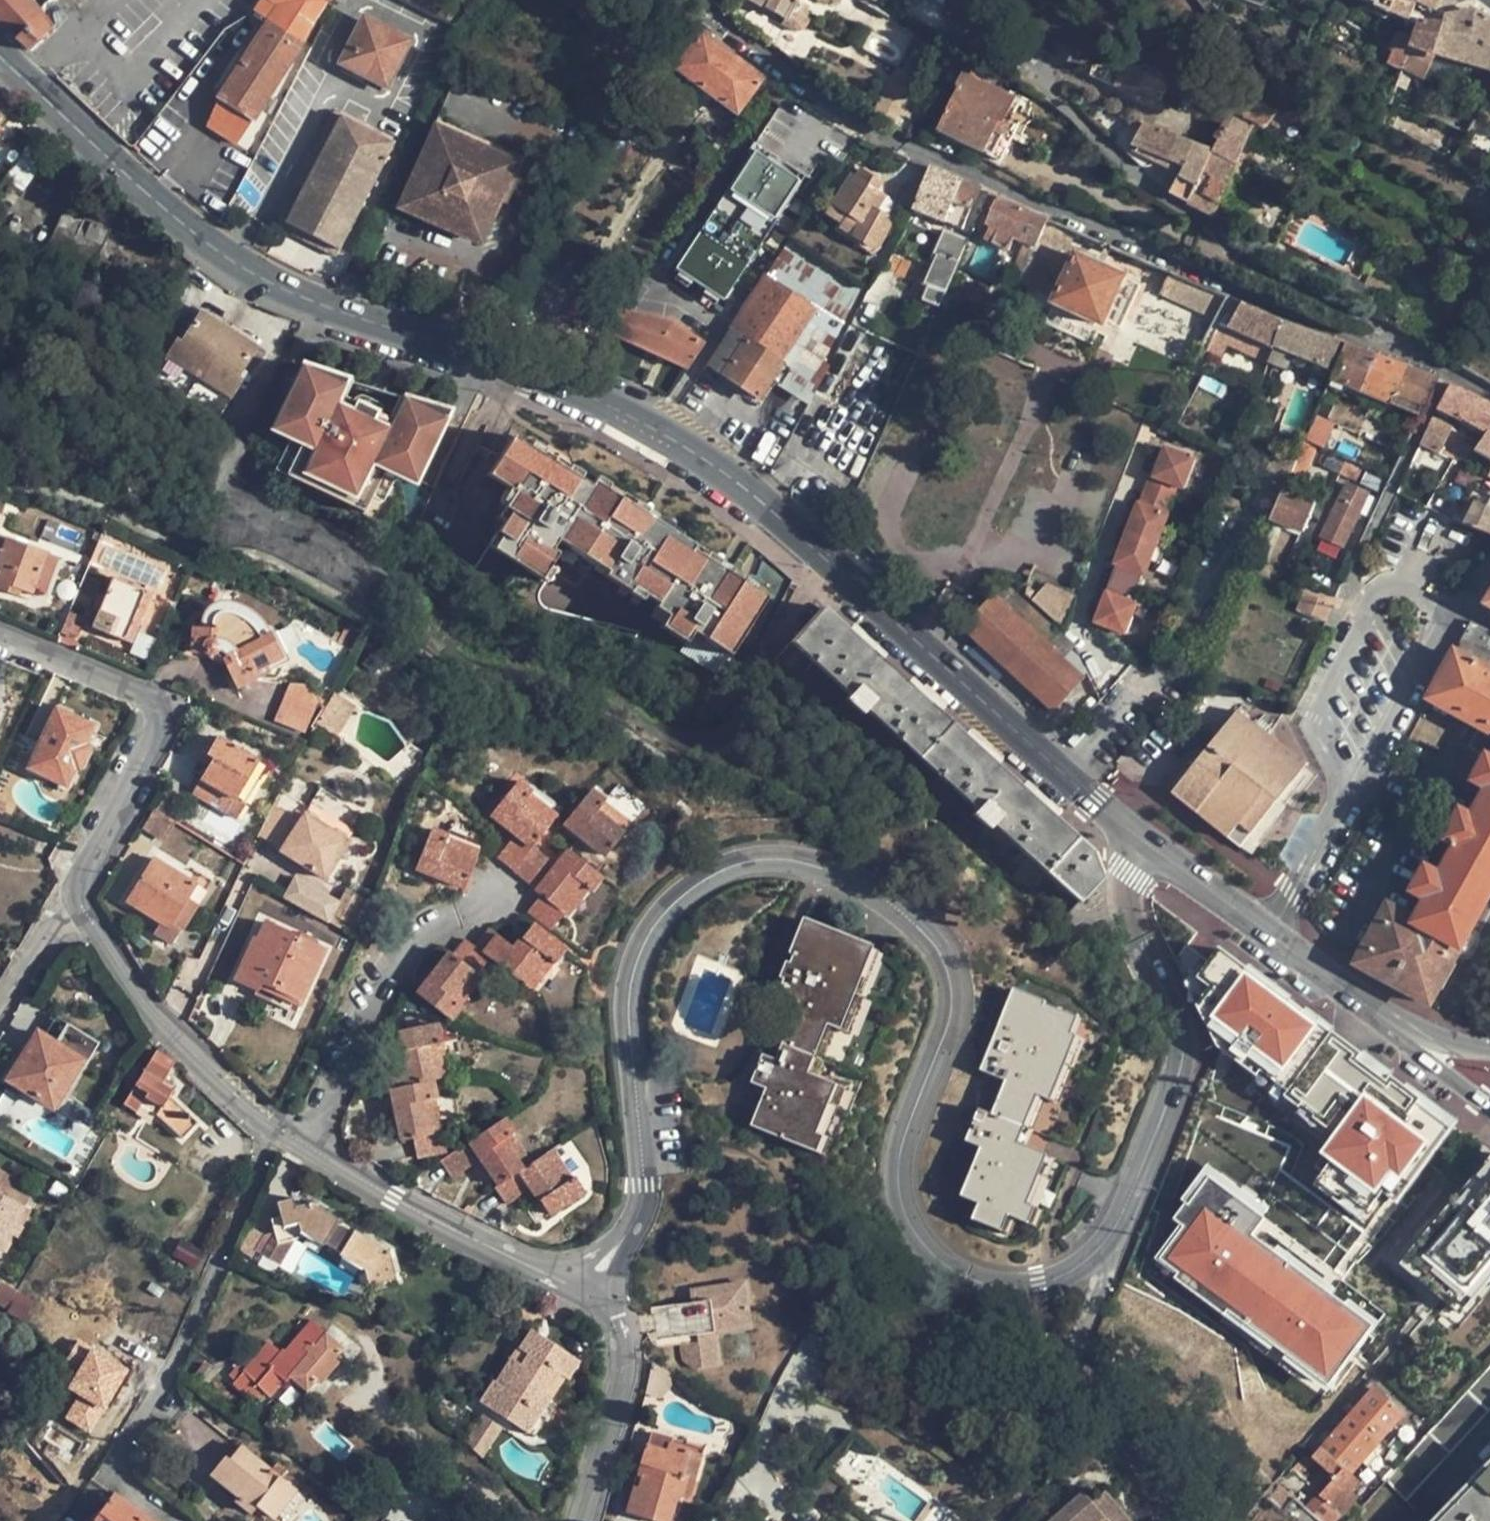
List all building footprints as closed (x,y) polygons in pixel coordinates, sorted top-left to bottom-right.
[(27,50),(51,28),(29,0),(0,0),(0,24),(27,50)] [(255,14),(302,41),(314,18),(326,0),(264,0),(255,14)] [(788,20),(799,0),(748,0),(788,20)] [(1374,7),(1392,14),(1398,0),(1378,0),(1374,7)] [(1392,14),(1410,21),(1418,2),(1417,0),(1398,0),(1392,14)] [(1418,2),(1434,11),(1439,0),(1417,0),(1418,2)] [(1474,10),(1445,16),(1443,26),(1417,23),(1412,38),(1404,64),(1402,70),(1397,85),(1407,88),(1413,74),(1424,79),(1436,55),(1489,71),(1489,20),(1474,10)] [(297,51),(302,41),(255,14),(252,17),(260,23),(252,36),(256,39),(221,94),(216,92),(214,96),(218,99),(207,127),(236,145),(254,118),(297,51)] [(346,62),(363,70),(382,32),(366,24),(346,62)] [(382,32),(363,70),(384,81),(386,76),(389,77),(394,66),(392,65),(403,43),(382,32)] [(761,78),(702,34),(677,68),(736,112),(761,78)] [(1392,51),(1391,54),(1404,64),(1412,38),(1401,35),(1400,38),(1398,37),(1393,51),(1392,51)] [(1387,64),(1402,70),(1404,64),(1391,54),(1387,64)] [(1105,68),(1092,67),(1087,77),(1117,90),(1118,87),(1138,90),(1160,101),(1173,76),(1171,75),(1165,72),(1150,63),(1150,64),(1147,72),(1122,69),(1121,71),(1105,68)] [(969,70),(964,71),(964,73),(957,87),(959,89),(939,130),(997,159),(1024,104),(981,82),(983,78),(969,70)] [(1218,139),(1211,150),(1210,151),(1211,152),(1189,203),(1214,216),(1224,194),(1229,196),(1232,190),(1227,188),(1237,165),(1236,164),(1256,122),(1261,126),(1269,123),(1278,108),(1242,86),(1229,109),(1231,109),(1221,131),(1219,129),(1215,136),(1218,139)] [(936,111),(928,108),(923,123),(932,125),(936,111)] [(522,153),(439,116),(406,189),(412,204),(464,227),(469,217),(484,211),(494,216),(522,153)] [(1130,152),(1155,164),(1169,134),(1143,123),(1130,152)] [(392,142),(358,124),(349,142),(347,142),(302,231),(339,250),(382,166),(392,142)] [(1155,164),(1179,175),(1194,143),(1169,133),(1169,134),(1155,164)] [(34,139),(10,169),(4,182),(21,193),(50,152),(34,139)] [(1211,150),(1194,143),(1179,175),(1180,176),(1172,194),(1189,203),(1211,152),(1210,151),(1211,150)] [(753,150),(751,153),(800,184),(803,187),(806,185),(753,150)] [(777,219),(800,184),(751,153),(675,269),(723,301),(732,287),(773,225),(777,219)] [(981,187),(929,167),(922,184),(912,208),(939,220),(963,229),(969,212),(981,187)] [(848,214),(842,223),(840,227),(870,248),(878,245),(878,244),(891,220),(876,210),(884,197),(875,191),(880,182),(861,169),(854,177),(850,175),(831,203),(848,214)] [(900,203),(912,208),(922,184),(910,180),(900,203)] [(803,187),(800,184),(777,219),(781,222),(803,187)] [(115,212),(71,193),(49,244),(68,251),(70,246),(96,257),(115,212)] [(1029,252),(1033,254),(1039,240),(1047,219),(1028,210),(996,196),(985,223),(989,226),(984,239),(1008,250),(1014,238),(1024,242),(1027,243),(1023,252),(1028,254),(1029,252)] [(825,212),(839,221),(842,223),(848,214),(831,203),(825,212)] [(490,226),(494,216),(484,211),(469,217),(464,227),(474,232),(490,226)] [(1064,251),(1073,231),(1047,220),(1047,219),(1039,240),(1064,251)] [(871,254),(878,245),(870,248),(840,227),(842,223),(839,221),(834,229),(871,254)] [(732,287),(750,299),(767,275),(792,238),(773,225),(732,287)] [(940,307),(968,239),(943,230),(934,252),(937,253),(924,284),(928,285),(923,300),(940,307)] [(862,284),(792,238),(767,275),(833,318),(842,324),(843,322),(862,284)] [(1047,290),(1064,251),(1039,240),(1033,254),(1027,270),(1023,280),(1047,290)] [(1027,270),(1033,254),(1029,252),(1028,254),(1023,252),(1027,243),(1024,242),(1015,266),(1027,270)] [(1102,324),(1124,276),(1074,254),(1053,302),(1102,324)] [(1020,287),(1023,280),(1027,270),(1015,266),(1011,276),(1017,279),(1015,285),(1020,287)] [(823,361),(842,324),(833,318),(767,275),(750,299),(707,364),(757,398),(770,377),(803,398),(811,383),(823,361)] [(1215,321),(1229,295),(1196,282),(1184,304),(1215,321)] [(256,345),(203,311),(182,342),(178,340),(176,342),(153,327),(127,371),(212,424),(240,381),(235,376),(256,345)] [(686,368),(703,344),(672,323),(655,318),(624,313),(615,336),(686,368)] [(1312,332),(1283,321),(1281,330),(1278,329),(1272,346),(1273,347),(1294,355),(1329,369),(1340,341),(1312,332)] [(979,332),(975,342),(993,350),(998,340),(979,332)] [(1269,356),(1273,347),(1272,346),(1256,339),(1253,351),(1269,356)] [(1362,391),(1376,355),(1345,343),(1330,378),(1362,391)] [(1273,347),(1269,356),(1266,363),(1288,372),(1294,355),(1273,347)] [(1391,403),(1406,367),(1376,355),(1362,391),(1391,403)] [(803,398),(808,401),(828,364),(823,361),(811,383),(803,398)] [(298,363),(266,430),(305,450),(296,471),(352,499),(368,466),(411,485),(448,409),(398,393),(387,415),(339,392),(345,379),(298,363)] [(1437,378),(1406,367),(1391,403),(1420,415),(1424,408),(1422,407),(1432,388),(1437,378)] [(1488,403),(1450,384),(1438,409),(1462,421),(1463,419),(1487,432),(1489,429),(1489,430),(1489,404),(1488,403)] [(1440,453),(1451,428),(1433,419),(1421,443),(1440,453)] [(1322,427),(1312,423),(1304,439),(1313,443),(1315,444),(1322,427)] [(1465,435),(1451,428),(1440,453),(1453,459),(1465,435)] [(1480,443),(1475,451),(1489,460),(1489,430),(1489,429),(1487,432),(1480,443)] [(493,546),(493,548),(510,559),(541,578),(557,552),(551,547),(556,539),(606,570),(604,575),(641,597),(644,594),(656,602),(653,607),(665,614),(660,624),(685,640),(692,630),(729,653),(766,595),(691,548),(694,544),(593,479),(589,483),(513,435),(488,475),(513,491),(503,507),(509,511),(497,532),(500,534),(493,546)] [(1308,455),(1313,443),(1304,439),(1301,448),(1299,452),(1308,455)] [(1150,474),(1145,488),(1171,498),(1177,484),(1183,486),(1195,456),(1164,444),(1153,475),(1150,474)] [(1299,452),(1295,461),(1291,470),(1304,476),(1312,457),(1308,455),(1299,452)] [(1284,488),(1291,470),(1295,461),(1275,453),(1261,485),(1281,494),(1282,492),(1284,488)] [(1345,460),(1339,474),(1356,482),(1362,468),(1345,460)] [(1435,493),(1438,488),(1407,473),(1398,492),(1427,507),(1435,493)] [(1445,475),(1438,488),(1435,493),(1464,508),(1473,490),(1445,475)] [(1367,493),(1347,484),(1323,537),(1343,546),(1367,493)] [(1137,501),(1125,532),(1156,543),(1167,513),(1166,512),(1171,498),(1145,488),(1139,502),(1137,501)] [(1286,488),(1284,488),(1282,492),(1281,494),(1271,518),(1270,518),(1301,531),(1304,532),(1315,503),(1285,491),(1286,488)] [(1463,524),(1464,524),(1489,535),(1489,507),(1475,502),(1463,524)] [(1270,518),(1267,528),(1297,540),(1301,531),(1270,518)] [(1116,563),(1111,577),(1137,587),(1142,573),(1144,574),(1156,543),(1125,532),(1114,562),(1116,563)] [(32,588),(44,553),(0,537),(0,589),(17,595),(20,588),(30,591),(32,588)] [(493,548),(481,565),(499,576),(510,559),(493,548)] [(57,558),(44,553),(32,588),(44,593),(57,558)] [(510,559),(499,576),(546,606),(543,600),(539,590),(545,581),(541,578),(510,559)] [(112,576),(104,596),(99,605),(91,626),(129,642),(150,592),(112,576)] [(1137,587),(1111,577),(1093,622),(1124,633),(1135,603),(1131,601),(1137,587)] [(1267,582),(1256,577),(1251,589),(1262,594),(1267,582)] [(1032,602),(1058,619),(1073,596),(1046,579),(1032,602)] [(1064,660),(1072,650),(1075,647),(1005,584),(995,596),(1064,660)] [(1333,603),(1304,592),(1297,609),(1326,621),(1333,603)] [(92,602),(99,605),(104,596),(96,593),(92,602)] [(1064,660),(995,596),(964,629),(1053,711),(1084,678),(1064,660)] [(1099,875),(1089,848),(820,606),(773,660),(1059,919),(1099,875)] [(279,658),(268,631),(257,636),(250,627),(237,618),(226,613),(222,612),(217,614),(214,617),(202,615),(201,628),(191,628),(191,651),(220,652),(237,688),(254,679),(252,673),(279,658)] [(80,619),(67,613),(59,633),(72,638),(80,619)] [(1474,622),(1462,642),(1489,658),(1489,632),(1474,622)] [(330,641),(335,644),(339,638),(333,635),(330,641)] [(1489,662),(1489,658),(1462,642),(1460,643),(1455,652),(1486,669),(1489,662)] [(1084,678),(1087,675),(1079,656),(1072,650),(1064,660),(1084,678)] [(1486,669),(1455,652),(1430,698),(1480,727),(1470,747),(1485,756),(1471,782),(1485,790),(1471,816),(1459,810),(1442,841),(1454,848),(1439,875),(1424,867),(1411,891),(1425,899),(1414,920),(1388,906),(1356,964),(1429,1004),(1489,893),(1489,671),(1486,669)] [(1079,656),(1087,675),(1092,669),(1079,656)] [(303,732),(316,700),(313,696),(306,686),(289,686),(275,721),(303,732)] [(326,688),(313,696),(316,700),(321,705),(329,688),(326,688)] [(315,726),(335,737),(353,709),(334,697),(315,726)] [(92,726),(56,709),(29,767),(64,784),(73,765),(78,767),(88,746),(84,743),(92,726)] [(1172,793),(1228,837),(1239,824),(1251,835),(1277,803),(1307,765),(1238,710),(1172,793)] [(234,798),(255,759),(218,737),(208,753),(214,757),(194,793),(235,817),(242,803),(234,798)] [(264,765),(255,759),(234,798),(242,803),(264,765)] [(515,833),(531,846),(550,822),(539,814),(523,799),(529,792),(515,781),(489,812),(515,833)] [(319,788),(308,808),(350,834),(362,816),(319,788)] [(596,809),(602,800),(587,789),(561,822),(604,854),(623,830),(596,809)] [(550,822),(554,816),(556,812),(529,792),(523,799),(539,814),(550,822)] [(630,821),(602,800),(596,809),(623,830),(630,821)] [(257,837),(280,848),(296,813),(273,803),(257,837)] [(1285,809),(1277,803),(1251,835),(1241,848),(1253,855),(1285,809)] [(1241,848),(1251,835),(1239,824),(1228,837),(1227,839),(1241,848)] [(442,843),(446,834),(431,827),(415,866),(462,886),(475,856),(442,843)] [(515,833),(497,855),(513,868),(531,846),(515,833)] [(479,848),(446,834),(442,843),(475,856),(479,848)] [(513,868),(528,880),(546,858),(531,846),(513,868)] [(566,849),(560,856),(534,889),(538,894),(526,909),(550,927),(561,913),(558,910),(580,883),(589,888),(600,875),(566,849)] [(194,883),(152,858),(126,901),(158,921),(152,931),(171,943),(210,880),(199,874),(194,883)] [(120,873),(108,895),(122,903),(134,882),(120,873)] [(566,917),(589,888),(580,883),(558,910),(561,913),(566,917)] [(838,1028),(872,947),(805,919),(790,954),(794,956),(791,964),(786,962),(780,978),(784,981),(782,986),(776,987),(772,990),(772,995),(775,999),(781,1000),(786,999),(799,1004),(776,1060),(763,1055),(752,1083),(766,1088),(751,1126),(806,1149),(833,1084),(804,1072),(824,1023),(838,1028)] [(296,937),(265,921),(257,938),(253,937),(234,977),(254,987),(258,980),(299,1000),(324,950),(312,944),(315,937),(300,930),(296,937)] [(564,948),(530,922),(512,945),(489,928),(475,946),(488,956),(523,983),(543,957),(553,963),(564,948)] [(473,971),(476,973),(488,956),(475,946),(463,937),(451,953),(449,951),(416,992),(449,1018),(460,1003),(453,998),(473,971)] [(1216,1046),(1290,1090),(1333,1035),(1220,948),(1196,976),(1208,984),(1192,1001),(1216,1046)] [(523,983),(533,990),(553,963),(543,957),(523,983)] [(481,977),(476,973),(473,971),(453,998),(460,1003),(481,977)] [(1046,1000),(1013,986),(980,1068),(1005,1079),(991,1112),(978,1107),(965,1139),(980,1145),(961,1194),(979,1202),(971,1218),(1002,1230),(1008,1215),(1029,1224),(1037,1207),(1029,1203),(1047,1153),(1019,1141),(1038,1094),(1051,1099),(1077,1035),(1072,1033),(1079,1017),(1046,1003),(1046,1000)] [(378,1090),(389,1087),(431,1079),(437,1077),(432,1044),(441,1041),(438,1024),(397,1032),(403,1062),(374,1068),(378,1090)] [(81,1058),(38,1030),(8,1077),(52,1105),(81,1058)] [(1310,1183),(1364,1224),(1389,1190),(1395,1194),(1449,1123),(1333,1035),(1290,1090),(1285,1097),(1331,1131),(1315,1152),(1327,1161),(1310,1183)] [(437,1077),(448,1075),(441,1041),(432,1044),(437,1077)] [(154,1048),(123,1102),(137,1110),(146,1096),(163,1105),(168,1095),(175,1082),(167,1076),(175,1061),(154,1048)] [(425,1099),(435,1097),(431,1079),(389,1087),(400,1139),(431,1133),(425,1099)] [(197,1121),(168,1095),(163,1105),(158,1113),(183,1137),(197,1121)] [(441,1131),(435,1097),(425,1099),(431,1133),(441,1131)] [(502,1117),(437,1161),(449,1177),(480,1158),(497,1184),(524,1166),(505,1137),(513,1132),(502,1117)] [(532,1161),(513,1132),(505,1137),(524,1166),(532,1161)] [(554,1146),(545,1152),(564,1179),(571,1174),(554,1146)] [(564,1179),(545,1152),(532,1161),(524,1166),(497,1184),(493,1186),(505,1204),(531,1188),(549,1214),(583,1191),(571,1174),(564,1179)] [(1399,1264),(1458,1314),(1489,1276),(1489,1158),(1399,1264)] [(1258,1220),(1269,1206),(1206,1159),(1177,1199),(1183,1204),(1173,1218),(1181,1224),(1157,1256),(1179,1273),(1176,1278),(1325,1389),(1383,1312),(1258,1220)] [(23,1207),(34,1188),(0,1169),(0,1193),(23,1207)] [(0,1193),(0,1249),(9,1234),(16,1237),(31,1212),(23,1207),(0,1193)] [(267,1212),(268,1227),(269,1237),(286,1235),(303,1233),(319,1243),(322,1241),(337,1250),(336,1252),(362,1268),(364,1282),(391,1279),(387,1250),(350,1227),(348,1230),(333,1222),(335,1217),(307,1200),(290,1202),(289,1193),(274,1196),(277,1211),(267,1212)] [(272,1259),(286,1235),(269,1237),(268,1227),(255,1229),(247,1244),(272,1259)] [(203,1253),(182,1241),(174,1254),(196,1267),(203,1253)] [(298,1267),(296,1261),(292,1259),(289,1259),(285,1261),(284,1263),(284,1267),(286,1270),(290,1272),(294,1271),(297,1269),(298,1267)] [(0,1279),(0,1305),(6,1309),(17,1289),(0,1279)] [(683,1306),(687,1338),(690,1361),(703,1371),(725,1368),(721,1333),(752,1329),(747,1285),(691,1292),(692,1305),(683,1306)] [(32,1300),(18,1291),(8,1309),(22,1317),(32,1300)] [(662,1341),(687,1338),(683,1306),(658,1309),(662,1341)] [(314,1380),(319,1384),(329,1373),(325,1368),(333,1358),(342,1346),(310,1319),(283,1352),(269,1340),(244,1372),(254,1380),(268,1364),(286,1380),(289,1376),(306,1390),(314,1380)] [(545,1390),(559,1368),(552,1364),(562,1350),(531,1330),(527,1336),(523,1338),(518,1346),(525,1351),(519,1361),(511,1357),(498,1377),(493,1379),(481,1398),(528,1429),(551,1394),(545,1390)] [(76,1394),(63,1419),(93,1434),(129,1363),(90,1344),(67,1390),(76,1394)] [(518,1346),(511,1357),(519,1361),(525,1351),(518,1346)] [(574,1358),(562,1350),(552,1364),(559,1368),(564,1372),(574,1358)] [(666,1371),(643,1356),(643,1370),(641,1386),(639,1389),(646,1391),(658,1396),(666,1371)] [(338,1363),(333,1358),(325,1368),(329,1373),(338,1363)] [(254,1380),(263,1388),(272,1395),(286,1380),(268,1364),(254,1380)] [(1436,1426),(1423,1440),(1385,1481),(1407,1500),(1489,1410),(1489,1367),(1436,1426)] [(228,1378),(234,1384),(242,1373),(237,1368),(228,1378)] [(564,1372),(559,1368),(545,1390),(551,1394),(564,1372)] [(251,1401),(263,1388),(254,1380),(244,1372),(242,1373),(234,1384),(232,1385),(251,1401)] [(1361,1482),(1360,1481),(1351,1473),(1360,1463),(1402,1417),(1374,1391),(1312,1459),(1334,1478),(1329,1483),(1302,1459),(1292,1470),(1333,1505),(1329,1510),(1339,1519),(1357,1499),(1351,1494),(1361,1482)] [(484,1412),(465,1440),(483,1456),(503,1427),(484,1412)] [(1411,1428),(1423,1440),(1436,1426),(1424,1414),(1411,1428)] [(651,1432),(648,1443),(668,1450),(670,1442),(672,1438),(651,1432)] [(694,1445),(672,1438),(670,1442),(692,1450),(694,1445)] [(692,1450),(670,1442),(668,1450),(648,1443),(626,1514),(650,1520),(673,1520),(681,1496),(684,1497),(691,1477),(685,1475),(692,1450)] [(708,1449),(694,1445),(692,1450),(685,1475),(691,1477),(684,1497),(691,1500),(708,1449)] [(279,1478),(269,1469),(241,1446),(231,1458),(225,1453),(211,1472),(239,1497),(237,1499),(250,1510),(257,1503),(273,1516),(295,1491),(279,1478)] [(277,1460),(269,1469),(279,1478),(287,1469),(277,1460)] [(1369,1471),(1360,1463),(1351,1473),(1360,1481),(1369,1471)] [(1442,1520),(1489,1520),(1489,1472),(1442,1520)] [(1295,1498),(1279,1485),(1267,1498),(1283,1512),(1295,1498)] [(112,1492),(91,1520),(150,1520),(112,1492)] [(1098,1499),(1117,1520),(1131,1520),(1106,1492),(1098,1499)] [(1098,1499),(1093,1502),(1085,1494),(1053,1520),(1106,1520),(1107,1520),(1108,1520),(1117,1520),(1098,1499)]
